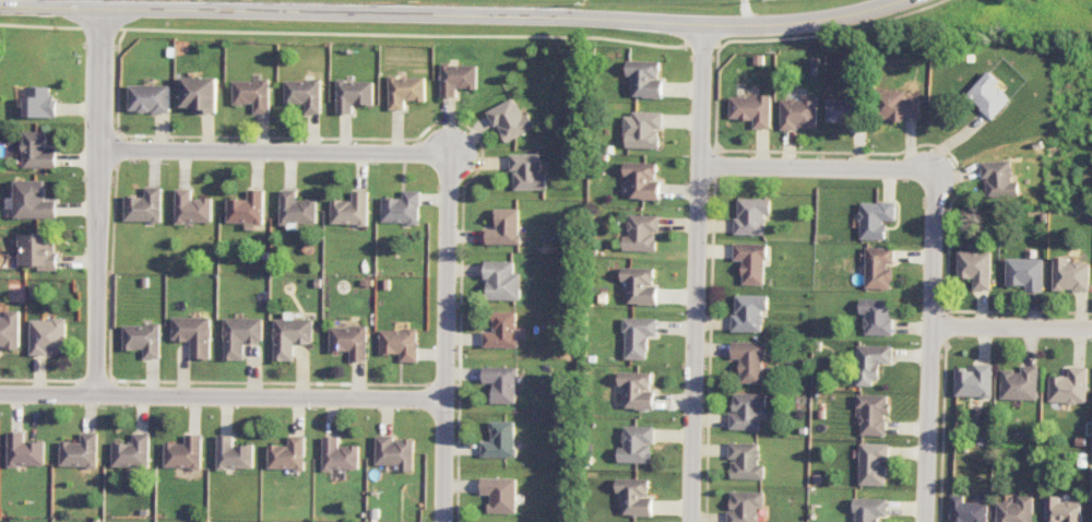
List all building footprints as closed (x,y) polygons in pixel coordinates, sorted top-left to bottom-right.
[(626,75),(631,76),(631,97),(662,97),(662,80),(658,79),(659,61),(626,60),(626,75)] [(440,97),(455,97),(456,89),(476,89),(476,64),(440,64),(440,97)] [(991,120),(1011,99),(997,86),(1000,83),(987,71),(965,95),(991,120)] [(218,78),(182,77),(181,110),(217,111),(218,78)] [(425,101),(424,77),(388,77),(389,110),(405,110),(404,101),(425,101)] [(269,80),(233,81),(233,104),(253,104),(253,113),(269,113),(269,80)] [(285,81),(285,104),(305,104),(305,114),(322,113),(321,80),(285,81)] [(337,113),(352,114),(352,105),(372,105),(373,81),(337,80),(337,113)] [(129,113),(170,112),(170,85),(129,85),(129,113)] [(55,87),(25,86),(25,117),(54,117),(55,87)] [(918,117),(919,98),(904,97),(904,91),(879,90),(878,119),(903,120),(904,117),(918,117)] [(816,128),(816,94),(801,94),(801,100),(780,99),(780,128),(816,128)] [(770,97),(729,96),(729,119),(752,119),(752,128),(769,128),(770,97)] [(485,112),(493,126),(496,125),(505,142),(535,127),(527,113),(522,116),(512,97),(485,112)] [(826,122),(849,122),(849,131),(866,131),(866,116),(859,116),(859,100),(826,99),(826,122)] [(658,148),(658,129),(661,128),(661,112),(623,113),(624,148),(658,148)] [(56,168),(57,150),(46,150),(46,131),(23,131),(23,167),(56,168)] [(510,172),(513,172),(514,190),(545,189),(545,174),(539,175),(538,153),(509,154),(510,172)] [(986,198),(1018,197),(1018,182),(1011,182),(1010,160),(980,161),(981,179),(985,179),(986,198)] [(656,163),(624,162),(623,177),(629,177),(628,198),(659,199),(660,180),(655,180),(656,163)] [(15,218),(57,217),(57,200),(46,200),(45,179),(14,180),(14,197),(7,197),(8,208),(14,208),(15,218)] [(126,220),(126,194),(133,194),(133,197),(145,197),(146,187),(162,187),(162,222),(152,222),(152,220),(126,220)] [(177,223),(177,188),(192,188),(192,201),(193,201),(193,198),(203,198),(203,197),(212,197),(212,221),(186,221),(186,223),(177,223)] [(228,222),(228,197),(237,198),(237,199),(248,199),(248,200),(249,200),(249,199),(249,189),(265,189),(264,224),(256,224),(256,222),(228,222)] [(282,224),(283,189),(297,189),(297,202),(299,202),(299,199),(308,200),(308,198),(317,198),(317,223),(290,222),(290,224),(282,224)] [(332,223),(332,199),(342,199),(342,200),(351,200),(351,203),(353,203),(353,190),(368,190),(368,226),(358,225),(358,223),(332,223)] [(382,221),(383,195),(393,197),(393,198),(403,198),(403,190),(420,190),(420,205),(418,205),(418,224),(410,224),(410,221),(382,221)] [(735,235),(764,235),(764,214),(769,214),(769,199),(736,198),(735,235)] [(885,239),(885,221),(896,221),(895,202),(859,202),(859,239),(885,239)] [(518,208),(495,208),(496,228),(485,229),(486,244),(519,244),(518,208)] [(622,250),(655,251),(656,232),(658,232),(659,215),(628,214),(628,235),(623,235),(622,250)] [(57,270),(56,233),(19,234),(20,266),(38,266),(38,271),(57,270)] [(764,285),(765,244),(733,243),(733,260),(742,260),(741,284),(764,285)] [(894,247),(866,247),(865,288),(892,289),(893,266),(894,266),(894,247)] [(990,251),(957,251),(957,278),(972,278),(972,290),(990,290),(990,251)] [(1089,262),(1068,262),(1068,257),(1053,257),(1053,290),(1089,291),(1089,262)] [(1043,259),(1006,258),(1006,286),(1025,286),(1024,291),(1043,291),(1043,259)] [(520,300),(520,273),(513,273),(513,261),(485,261),(485,300),(520,300)] [(654,268),(621,267),(621,281),(626,281),(626,304),(657,304),(657,286),(654,286),(654,268)] [(762,332),(762,310),(767,310),(767,295),(733,295),(733,332),(762,332)] [(892,299),(859,299),(860,313),(863,313),(864,335),(892,335),(892,299)] [(19,310),(5,310),(5,317),(0,317),(0,348),(18,348),(19,310)] [(517,347),(517,339),(525,339),(525,328),(515,328),(515,311),(492,312),(492,332),(482,332),(482,348),(517,347)] [(210,317),(172,317),(172,341),(190,340),(190,359),(211,359),(210,317)] [(224,360),(243,360),(244,342),(262,343),(263,318),(224,317),(224,360)] [(647,360),(648,336),(656,336),(657,318),(625,318),(623,359),(647,360)] [(30,320),(30,354),(66,354),(66,319),(30,320)] [(313,319),(274,319),(274,360),(294,360),(294,343),(313,343),(313,319)] [(123,325),(123,350),(143,350),(143,359),(160,359),(159,324),(123,325)] [(367,327),(330,326),(329,351),(350,352),(350,360),(366,361),(367,327)] [(379,330),(379,354),(400,354),(400,362),(417,362),(416,329),(379,330)] [(762,383),(763,342),(731,341),(731,358),(739,358),(739,382),(762,383)] [(877,363),(891,363),(891,346),(857,345),(856,385),(876,386),(877,363)] [(992,363),(971,363),(971,369),(954,369),(954,397),(991,397),(992,363)] [(1036,400),(1037,366),(1020,366),(1020,370),(1000,370),(1000,399),(1036,400)] [(491,403),(514,403),(515,367),(482,367),(482,382),(492,382),(491,403)] [(1086,367),(1068,367),(1068,376),(1049,376),(1048,402),(1086,403),(1086,367)] [(653,372),(619,372),(619,386),(624,387),(623,408),(652,409),(653,372)] [(763,430),(764,394),(731,393),(730,429),(763,430)] [(885,435),(885,415),(889,415),(889,395),(859,395),(859,435),(885,435)] [(514,457),(514,421),(491,421),(490,441),(481,441),(481,457),(514,457)] [(617,462),(652,463),(653,426),(624,425),(623,447),(618,447),(617,462)] [(44,441),(24,441),(24,432),(7,432),(8,466),(44,465),(44,441)] [(60,466),(97,467),(97,433),(81,432),(81,441),(60,441),(60,466)] [(149,467),(149,433),(132,433),(132,442),(112,442),(112,467),(149,467)] [(164,467),(201,468),(201,434),(185,434),(185,443),(165,443),(164,467)] [(218,469),(254,468),(253,444),(233,444),(233,435),(217,435),(218,469)] [(304,470),(305,436),(289,435),(289,444),(269,444),(268,469),(304,470)] [(323,469),(358,470),(358,445),(338,445),(338,436),(323,436),(323,469)] [(376,464),(399,465),(399,472),(413,472),(414,438),(376,437),(376,464)] [(763,479),(764,465),(758,465),(758,443),(729,442),(728,460),(730,460),(730,478),(763,479)] [(888,443),(860,443),(859,485),(886,485),(887,462),(888,462),(888,443)] [(488,513),(515,513),(515,478),(480,478),(480,494),(489,494),(488,513)] [(651,516),(652,497),(648,497),(648,479),(616,478),(616,493),(621,493),(620,515),(651,516)] [(763,492),(728,491),(727,521),(757,521),(757,508),(763,508),(763,492)] [(987,502),(964,502),(964,495),(950,495),(950,521),(987,521),(987,502)] [(996,521),(1033,521),(1033,496),(1018,496),(1017,501),(997,501),(996,521)] [(1081,501),(1060,502),(1060,496),(1044,496),(1045,521),(1081,521),(1081,501)] [(878,516),(886,516),(887,499),(855,498),(854,521),(877,521),(878,516)]
